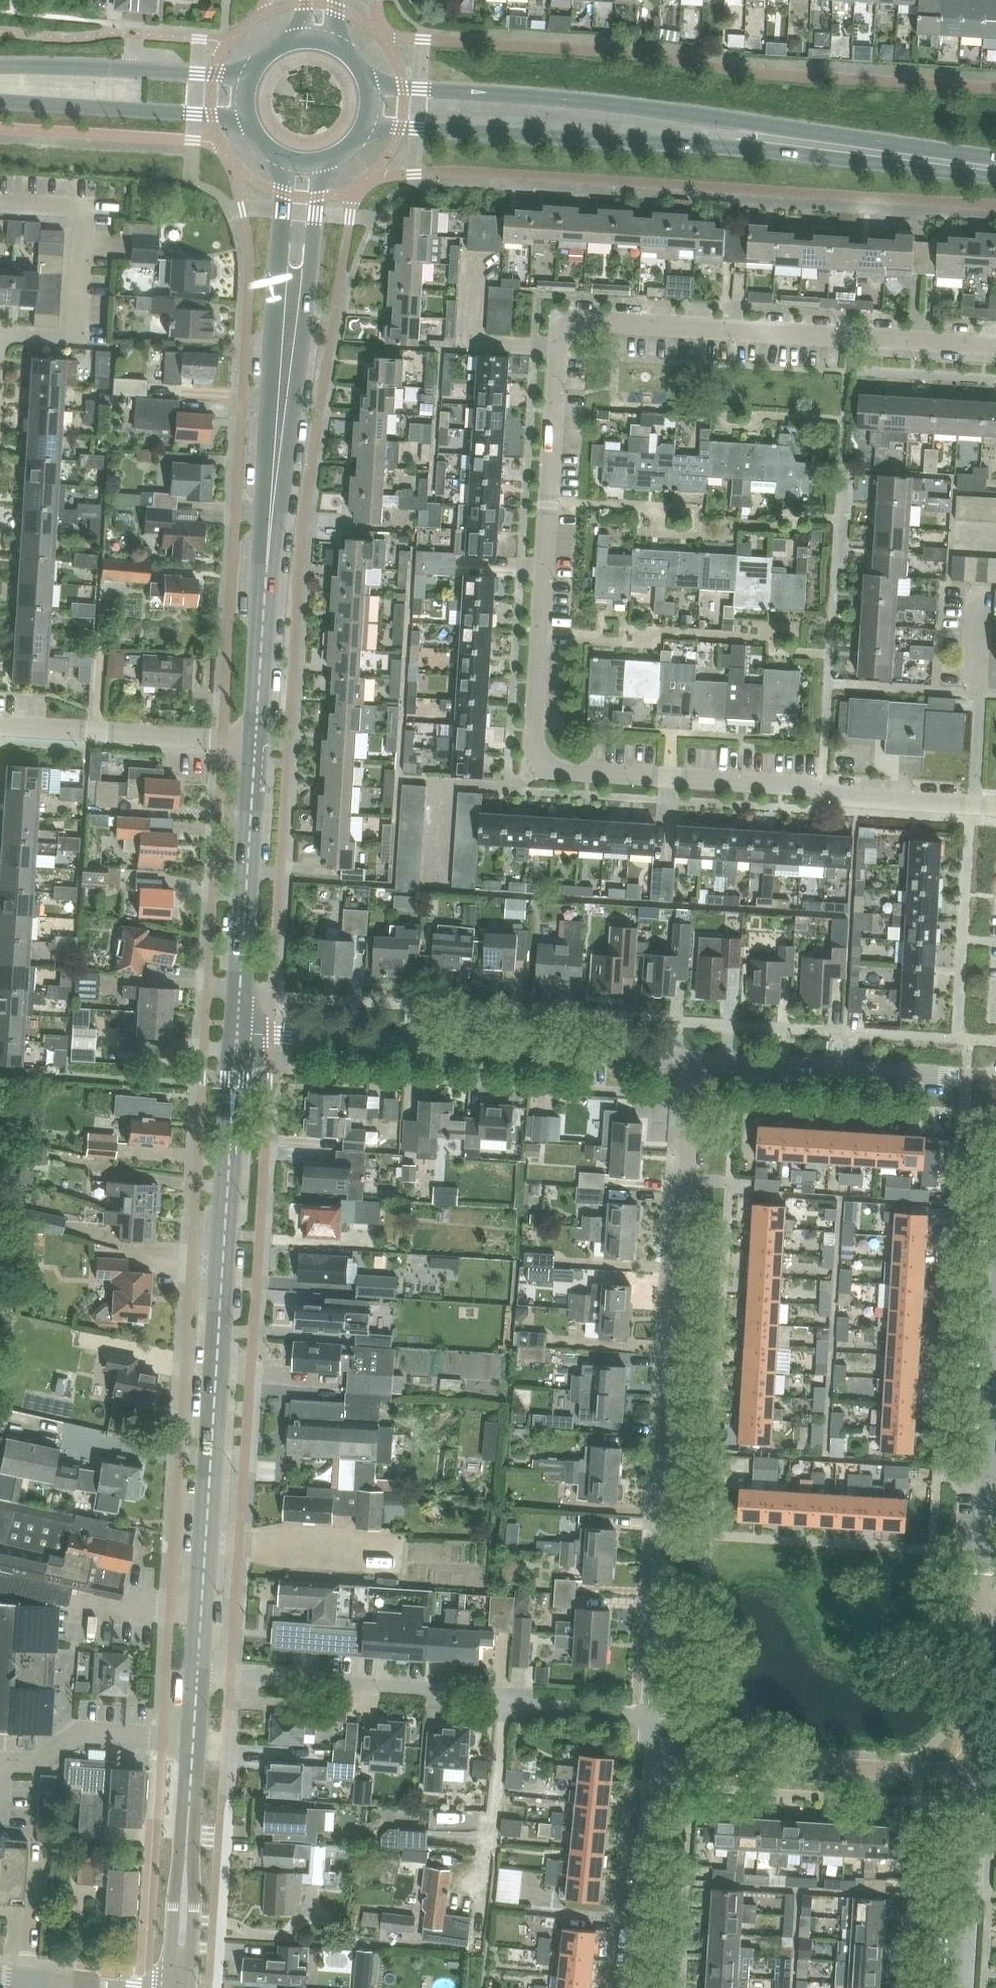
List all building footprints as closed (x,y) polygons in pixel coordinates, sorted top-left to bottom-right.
[(116,12),(156,16),(157,0),(117,0),(116,12)] [(940,35),(942,0),(921,0),(920,6),(918,33),(940,35)] [(962,36),(964,0),(942,0),(940,35),(962,36)] [(983,38),(986,0),(964,0),(962,36),(983,38)] [(995,38),(995,0),(986,0),(983,38),(995,38)] [(201,14),(205,20),(212,20),(216,14),(212,8),(205,8),(201,14)] [(769,40),(769,49),(781,49),(781,41),(769,40)] [(729,42),(728,50),(736,51),(737,43),(729,42)] [(791,42),(791,53),(803,53),(803,42),(791,42)] [(854,45),(853,60),(873,62),(874,46),(854,45)] [(883,45),(882,60),(893,60),(894,46),(883,45)] [(809,47),(809,58),(830,59),(831,48),(809,47)] [(897,49),(897,61),(908,61),(909,50),(897,49)] [(532,244),(531,252),(545,253),(546,238),(560,239),(562,207),(544,206),(544,212),(534,212),(532,244)] [(407,216),(406,234),(432,236),(438,237),(440,208),(414,207),(413,217),(407,216)] [(587,250),(587,241),(589,215),(579,214),(580,208),(562,207),(560,239),(559,248),(587,250)] [(532,244),(534,212),(516,210),(516,216),(506,216),(506,217),(504,242),(532,244)] [(587,241),(614,243),(617,211),(599,210),(598,216),(589,215),(587,241)] [(614,243),(642,244),(644,218),(634,218),(634,212),(617,211),(614,243)] [(658,259),(668,260),(671,214),(654,213),(653,219),(644,218),(642,244),(641,252),(659,253),(658,259)] [(503,253),(504,242),(506,217),(470,214),(467,250),(503,253)] [(671,214),(668,260),(678,261),(678,256),(695,258),(696,248),(698,222),(689,221),(689,215),(671,214)] [(738,230),(735,262),(748,263),(775,265),(775,259),(777,233),(768,232),(768,226),(767,226),(768,222),(765,220),(760,219),(754,219),(751,221),(751,225),(750,225),(750,231),(738,230)] [(8,220),(7,232),(21,233),(22,221),(8,220)] [(723,262),(735,262),(738,230),(726,230),(726,229),(716,229),(716,223),(698,222),(696,248),(695,258),(695,264),(723,266),(723,262)] [(775,265),(803,267),(805,240),(795,240),(795,234),(793,234),(794,231),(791,228),(782,227),(779,230),(779,233),(777,233),(775,259),(775,265)] [(912,273),(924,274),(927,242),(915,241),(915,235),(914,235),(914,232),(912,229),(901,228),(898,231),(898,234),(897,234),(896,240),(887,240),(885,266),(885,278),(912,279),(912,273)] [(805,240),(803,267),(817,267),(820,268),(819,283),(829,283),(830,268),(832,236),(832,232),(829,230),(824,230),(819,229),(816,231),(816,235),(814,235),(814,241),(805,240)] [(40,230),(40,241),(63,243),(64,231),(40,230)] [(830,268),(857,270),(859,244),(850,243),(850,237),(848,237),(849,234),(847,231),(836,230),(833,232),(832,232),(832,236),(830,268)] [(21,233),(7,232),(7,243),(20,244),(21,233)] [(964,280),(965,265),(967,239),(966,239),(967,235),(964,232),(953,232),(950,234),(950,237),(949,237),(949,243),(938,243),(927,242),(924,274),(937,275),(936,278),(964,280)] [(884,284),(885,278),(885,266),(887,240),(886,239),(886,236),(884,233),(873,233),(871,235),(870,238),(869,238),(869,244),(859,244),(857,270),(857,278),(875,279),(874,283),(884,284)] [(967,239),(965,265),(984,266),(983,274),(991,274),(992,266),(995,234),(977,233),(976,239),(967,239)] [(399,243),(398,261),(424,263),(430,264),(432,236),(406,234),(405,244),(399,243)] [(134,235),(133,259),(155,261),(156,236),(134,235)] [(39,241),(38,253),(63,255),(63,243),(40,241),(39,241)] [(451,246),(450,265),(459,265),(460,246),(451,246)] [(38,253),(37,265),(62,267),(63,255),(38,253)] [(172,259),(170,287),(208,289),(209,261),(172,259)] [(392,270),(390,288),(422,290),(424,263),(398,261),(398,271),(392,270)] [(37,265),(37,272),(37,277),(61,279),(62,267),(37,265)] [(459,265),(450,265),(449,284),(457,284),(459,265)] [(10,304),(12,270),(0,269),(0,304),(10,304)] [(36,289),(37,277),(37,272),(12,270),(10,304),(35,306),(35,301),(36,289)] [(666,290),(666,298),(684,299),(692,299),(694,277),(668,276),(667,290),(666,290)] [(37,277),(36,289),(60,291),(61,279),(37,277)] [(502,279),(502,287),(514,288),(521,288),(520,280),(502,279)] [(537,290),(556,291),(556,283),(537,282),(537,290)] [(556,283),(556,291),(574,292),(575,284),(556,283)] [(592,293),(610,294),(610,286),(592,285),(592,293)] [(610,286),(610,294),(628,295),(629,287),(610,286)] [(490,287),(489,299),(513,300),(514,288),(502,287),(490,287)] [(395,306),(395,316),(421,317),(422,290),(390,288),(389,306),(395,306)] [(647,297),(666,298),(666,290),(647,288),(647,297)] [(36,289),(35,301),(60,303),(60,291),(36,289)] [(140,296),(139,309),(150,310),(150,311),(170,313),(169,335),(213,339),(215,311),(204,310),(205,300),(151,295),(151,297),(140,296)] [(781,305),(799,306),(800,297),(781,296),(781,305)] [(800,297),(799,306),(818,307),(818,299),(800,297)] [(489,299),(488,310),(512,311),(513,300),(489,299)] [(836,308),(854,309),(854,301),(836,300),(836,308)] [(35,306),(34,313),(59,315),(60,303),(35,301),(35,306)] [(447,301),(446,320),(455,320),(456,302),(447,301)] [(854,301),(854,309),(872,310),(873,302),(854,301)] [(970,317),(989,318),(989,309),(970,308),(970,317)] [(488,310),(488,322),(512,323),(512,311),(488,310)] [(59,315),(34,313),(34,326),(58,327),(59,315)] [(421,317),(395,316),(394,325),(388,325),(387,343),(419,345),(421,317)] [(455,320),(446,320),(445,338),(454,339),(455,320)] [(512,323),(488,322),(487,333),(511,335),(512,323)] [(129,344),(119,344),(119,353),(125,353),(129,349),(129,344)] [(212,380),(212,377),(214,377),(216,354),(166,350),(164,383),(180,384),(180,375),(194,376),(194,382),(208,383),(211,382),(212,380)] [(479,355),(478,381),(508,383),(510,357),(479,355)] [(32,357),(30,382),(64,385),(64,384),(76,385),(77,360),(32,357)] [(371,367),(371,385),(396,386),(396,387),(402,387),(404,359),(378,357),(378,367),(371,367)] [(444,362),(443,379),(451,380),(452,363),(444,362)] [(426,370),(425,388),(434,389),(435,370),(426,370)] [(94,386),(108,387),(108,376),(95,375),(94,386)] [(113,392),(116,393),(145,395),(146,379),(115,377),(113,392)] [(451,380),(443,379),(442,396),(450,396),(451,380)] [(478,381),(476,406),(507,408),(508,383),(478,381)] [(30,382),(29,407),(63,409),(64,385),(30,382)] [(364,394),(363,411),(389,413),(389,414),(395,414),(396,387),(396,386),(371,385),(370,394),(364,394)] [(434,389),(425,388),(424,407),(433,407),(434,389)] [(100,393),(100,400),(100,403),(114,404),(115,394),(100,393)] [(876,445),(875,457),(889,458),(889,446),(883,446),(884,429),(886,395),(860,394),(858,428),(871,429),(870,445),(876,445)] [(884,429),(883,446),(889,446),(890,441),(908,442),(908,431),(911,397),(906,396),(886,395),(884,429)] [(178,399),(135,396),(133,428),(176,431),(175,439),(208,442),(210,414),(177,412),(178,399)] [(935,398),(911,397),(908,431),(933,432),(935,398)] [(960,400),(935,398),(933,432),(958,434),(960,400)] [(86,400),(85,411),(99,412),(100,403),(100,400),(86,400)] [(985,401),(960,400),(958,434),(983,436),(985,401)] [(985,401),(983,436),(995,436),(995,402),(985,401)] [(476,406),(475,430),(505,432),(507,408),(476,406)] [(29,407),(27,432),(61,434),(63,409),(29,407)] [(598,410),(597,419),(597,420),(609,421),(610,412),(608,411),(598,410)] [(99,412),(85,411),(85,422),(98,423),(99,412)] [(356,421),(355,438),(387,441),(389,414),(389,413),(363,411),(362,421),(356,421)] [(441,413),(440,429),(448,430),(449,413),(441,413)] [(653,425),(654,415),(642,414),(642,422),(642,424),(652,425),(653,425)] [(593,444),(592,466),(603,467),(602,486),(637,488),(640,452),(642,424),(632,424),(631,436),(630,451),(606,450),(606,445),(593,444)] [(637,488),(672,490),(674,454),(650,452),(652,425),(642,424),(640,452),(637,488)] [(423,425),(422,443),(430,444),(431,425),(423,425)] [(707,493),(708,477),(709,456),(710,441),(711,441),(711,429),(701,428),(700,441),(701,441),(700,456),(674,454),(672,490),(707,493)] [(448,430),(440,429),(439,446),(447,447),(448,430)] [(475,430),(473,455),(504,457),(505,432),(475,430)] [(27,432),(26,457),(60,459),(61,434),(27,432)] [(780,434),(779,445),(780,445),(789,446),(790,433),(780,433),(780,434)] [(360,457),(360,466),(385,468),(387,441),(355,438),(354,456),(360,457)] [(731,506),(741,507),(743,479),(745,443),(711,441),(710,441),(709,456),(708,477),(732,478),(731,506)] [(430,444),(422,443),(421,462),(429,462),(430,444)] [(743,479),(741,507),(751,507),(752,493),(776,494),(777,481),(778,460),(779,460),(780,446),(780,445),(779,445),(745,443),(743,479)] [(776,494),(776,497),(812,499),(814,463),(796,462),(790,446),(789,446),(780,445),(780,446),(779,460),(778,460),(777,481),(776,494)] [(925,449),(925,460),(938,461),(939,450),(925,449)] [(149,462),(149,452),(136,452),(135,461),(149,462)] [(80,467),(91,468),(92,454),(80,453),(80,467)] [(92,454),(91,468),(103,468),(104,455),(92,454)] [(462,470),(461,480),(472,480),(502,482),(504,457),(473,455),(472,471),(462,470)] [(26,457),(24,481),(58,484),(60,459),(26,457)] [(889,458),(875,457),(875,461),(875,469),(888,470),(889,458)] [(865,460),(864,468),(875,469),(875,461),(865,460)] [(938,461),(925,460),(924,472),(937,473),(938,461)] [(438,462),(437,479),(445,480),(446,463),(438,462)] [(154,492),(153,507),(177,508),(178,493),(187,494),(187,497),(210,498),(213,466),(173,463),(171,493),(154,492)] [(353,475),(352,493),(384,495),(385,468),(360,466),(359,476),(353,475)] [(974,467),(973,479),(987,480),(988,468),(974,467)] [(879,475),(878,500),(912,503),(927,504),(928,497),(928,490),(913,489),(913,477),(879,475)] [(419,496),(419,497),(428,498),(429,479),(420,479),(419,496)] [(445,480),(437,479),(436,496),(444,496),(445,480)] [(987,480),(973,479),(973,490),(986,491),(987,480)] [(472,480),(470,505),(501,507),(502,482),(472,480)] [(24,481),(22,506),(63,509),(64,496),(64,484),(58,484),(24,481)] [(147,506),(153,507),(154,492),(141,491),(140,506),(147,506)] [(352,493),(351,511),(357,511),(356,521),(382,523),(383,508),(398,509),(399,496),(384,495),(352,493)] [(399,496),(398,509),(420,510),(427,510),(428,502),(428,498),(419,497),(419,496),(413,496),(403,495),(399,495),(399,496)] [(956,520),(968,520),(969,496),(957,495),(956,520)] [(968,520),(979,521),(981,497),(969,496),(968,520)] [(927,510),(938,511),(939,498),(928,497),(927,504),(927,510)] [(979,521),(991,522),(992,498),(981,497),(979,521)] [(939,498),(938,511),(950,512),(951,499),(939,498)] [(878,500),(876,525),(910,527),(912,503),(878,500)] [(435,503),(428,502),(427,510),(429,510),(443,511),(443,503),(435,503)] [(77,504),(77,510),(77,516),(88,517),(89,504),(77,504)] [(89,504),(88,517),(99,518),(100,505),(89,504)] [(459,504),(458,529),(499,532),(500,523),(503,523),(506,521),(506,509),(504,507),(501,507),(470,505),(459,504)] [(22,506),(21,531),(55,533),(56,522),(76,524),(77,516),(77,510),(63,509),(22,506)] [(177,508),(153,507),(147,506),(145,534),(163,535),(162,547),(172,547),(171,557),(191,558),(192,549),(202,550),(204,522),(176,520),(177,508)] [(429,510),(427,510),(420,510),(419,527),(428,527),(429,510)] [(876,525),(874,550),(909,552),(910,527),(876,525)] [(499,532),(458,529),(457,529),(455,555),(498,557),(499,532)] [(822,543),(823,531),(812,530),(811,542),(822,543)] [(21,531),(19,556),(53,558),(55,533),(21,531)] [(373,540),(374,532),(356,531),(356,539),(366,540),(373,540)] [(598,547),(595,598),(631,600),(631,594),(632,585),(631,585),(632,564),(632,556),(608,555),(610,535),(599,534),(598,547)] [(400,535),(400,543),(409,543),(410,536),(400,535)] [(342,548),(341,566),(367,568),(373,569),(375,540),(373,540),(366,540),(349,539),(348,549),(342,548)] [(774,542),(773,558),(782,559),(782,552),(787,552),(788,543),(774,542)] [(738,555),(748,556),(749,543),(738,543),(737,554),(738,555)] [(771,572),(769,609),(804,611),(809,547),(798,546),(796,574),(771,572)] [(924,560),(935,561),(936,547),(924,547),(924,560)] [(936,547),(935,561),(947,562),(948,548),(936,547)] [(632,564),(631,585),(632,585),(631,594),(648,595),(648,586),(656,586),(654,614),(664,614),(665,601),(666,587),(668,550),(633,548),(632,556),(632,564)] [(666,587),(701,589),(703,552),(668,550),(666,587)] [(874,550),(873,574),(873,575),(899,577),(907,578),(909,552),(874,550)] [(701,589),(735,591),(737,570),(738,555),(737,554),(703,552),(701,589)] [(73,566),(85,567),(86,554),(74,553),(73,566)] [(400,553),(399,571),(408,572),(409,553),(400,553)] [(86,554),(85,567),(96,568),(97,554),(86,554)] [(417,554),(417,562),(456,565),(456,556),(417,554)] [(952,580),(964,581),(965,556),(953,555),(952,580)] [(19,556),(18,580),(52,583),(53,558),(19,556)] [(964,581),(975,581),(977,557),(965,556),(964,581)] [(975,581),(987,582),(989,558),(977,557),(975,581)] [(995,583),(995,558),(989,558),(987,582),(995,583)] [(149,562),(101,559),(100,579),(148,581),(149,562)] [(456,565),(417,562),(416,576),(455,579),(456,565)] [(334,575),(333,593),(365,595),(367,568),(341,566),(341,576),(334,575)] [(735,591),(734,606),(734,607),(735,607),(769,609),(771,572),(737,570),(735,591)] [(408,572),(399,571),(398,590),(407,590),(408,572)] [(164,605),(196,606),(198,578),(181,577),(181,575),(166,574),(165,584),(151,583),(151,595),(164,595),(164,605)] [(865,574),(863,599),(914,602),(914,596),(906,595),(898,595),(899,577),(873,575),(873,574),(865,574)] [(466,575),(464,601),(495,603),(496,577),(466,575)] [(18,580),(16,605),(50,607),(52,583),(18,580)] [(338,611),(338,621),(364,622),(365,595),(333,593),(332,611),(338,611)] [(863,599),(862,624),(896,626),(897,608),(925,610),(926,597),(914,596),(914,602),(863,599)] [(926,597),(925,610),(937,611),(938,597),(926,597)] [(423,600),(414,600),(414,617),(422,617),(423,600)] [(450,600),(449,610),(463,611),(463,626),(493,627),(495,603),(464,601),(450,600)] [(675,602),(665,601),(664,614),(674,615),(675,602)] [(70,615),(82,616),(82,603),(71,602),(70,615)] [(82,603),(82,616),(93,617),(94,604),(82,603)] [(16,605),(14,630),(49,632),(50,607),(16,605)] [(734,606),(724,605),(724,618),(734,618),(735,607),(734,607),(734,606)] [(397,608),(396,626),(405,627),(406,608),(397,608)] [(691,624),(691,618),(691,616),(682,615),(682,617),(681,624),(691,624)] [(724,618),(724,620),(723,630),(733,630),(734,618),(724,618)] [(325,633),(324,643),(328,648),(362,650),(364,622),(338,621),(337,630),(331,630),(331,631),(328,631),(325,633)] [(862,624),(860,649),(894,651),(901,651),(902,645),(895,645),(896,626),(862,624)] [(405,627),(396,626),(395,645),(404,645),(405,627)] [(463,626),(461,650),(492,652),(493,627),(463,626)] [(14,630),(13,655),(47,657),(49,632),(14,630)] [(412,633),(411,649),(420,650),(421,633),(412,633)] [(910,659),(922,659),(923,646),(911,645),(910,659)] [(923,646),(922,659),(934,660),(935,647),(923,646)] [(324,653),(323,661),(326,664),(329,664),(329,665),(335,666),(334,675),(360,677),(360,676),(362,650),(328,648),(324,651),(324,653)] [(420,650),(411,649),(410,666),(419,666),(420,650)] [(894,651),(860,649),(858,674),(902,677),(903,652),(894,651)] [(461,650),(459,675),(490,677),(492,652),(461,650)] [(661,663),(662,663),(671,663),(672,651),(662,650),(661,662),(661,663)] [(68,652),(68,658),(67,665),(79,666),(79,653),(68,652)] [(91,653),(79,653),(79,666),(90,666),(91,653)] [(107,653),(106,679),(121,680),(123,654),(107,653)] [(731,667),(731,654),(721,654),(721,667),(731,667)] [(727,718),(762,720),(764,685),(765,684),(764,684),(745,683),(746,668),(741,668),(741,655),(731,654),(731,667),(730,682),(727,718)] [(47,657),(13,655),(11,680),(45,682),(46,671),(67,672),(67,665),(68,658),(47,657)] [(129,655),(128,665),(142,665),(141,683),(141,685),(191,688),(191,685),(192,658),(138,656),(129,655)] [(589,693),(588,705),(604,706),(604,694),(624,695),(625,685),(627,660),(591,658),(589,685),(589,693)] [(624,695),(624,705),(635,706),(643,697),(658,698),(659,698),(660,685),(660,678),(661,678),(661,676),(662,669),(662,663),(661,663),(661,662),(627,660),(625,685),(624,695)] [(394,662),(393,680),(402,681),(403,663),(394,662)] [(762,720),(761,732),(771,733),(772,720),(775,720),(776,715),(798,716),(801,670),(765,668),(764,684),(765,684),(764,685),(762,720)] [(339,694),(339,704),(365,706),(366,677),(360,676),(360,677),(334,675),(333,693),(339,694)] [(459,675),(458,700),(489,702),(490,677),(459,675)] [(657,713),(693,716),(695,680),(661,678),(660,678),(659,698),(658,698),(657,713)] [(402,681),(393,680),(391,698),(401,699),(402,681)] [(693,716),(727,718),(730,682),(695,680),(693,716)] [(410,682),(408,698),(417,698),(418,682),(410,682)] [(966,713),(928,710),(929,703),(890,701),(890,700),(850,697),(850,701),(841,701),(839,732),(848,733),(848,737),(886,739),(885,755),(924,758),(925,750),(964,752),(966,713)] [(417,698),(408,698),(407,714),(416,715),(417,698)] [(457,713),(456,725),(487,727),(489,702),(458,700),(442,699),(441,712),(457,713)] [(326,718),(325,726),(328,729),(331,729),(331,730),(357,732),(363,733),(365,706),(339,704),(338,713),(332,712),(332,713),(330,712),(326,716),(326,718)] [(612,723),(623,724),(623,711),(613,710),(612,723)] [(623,711),(623,724),(633,724),(633,712),(623,711)] [(390,716),(389,734),(398,735),(399,717),(390,716)] [(438,738),(437,749),(485,752),(487,727),(456,725),(456,739),(438,738)] [(324,739),(323,757),(355,759),(357,732),(331,730),(331,740),(324,739)] [(406,731),(405,748),(413,748),(414,732),(406,731)] [(398,735),(389,734),(388,753),(397,753),(398,735)] [(90,748),(90,760),(101,761),(108,761),(109,750),(105,749),(90,748)] [(404,764),(403,774),(415,775),(416,765),(412,765),(413,748),(405,748),(404,764)] [(485,752),(437,749),(436,761),(454,763),(453,775),(484,777),(485,752)] [(328,775),(328,785),(354,786),(355,759),(323,757),(322,775),(328,775)] [(5,788),(38,791),(48,791),(50,766),(6,763),(5,788)] [(119,782),(118,795),(128,795),(144,797),(143,806),(176,808),(177,805),(180,805),(182,802),(183,792),(181,790),(178,790),(178,780),(164,779),(165,771),(130,769),(129,783),(119,782)] [(387,771),(385,789),(395,790),(396,771),(387,771)] [(88,780),(87,803),(95,803),(95,805),(117,806),(118,795),(119,782),(97,781),(88,780)] [(402,784),(402,796),(426,798),(426,786),(402,784)] [(59,799),(71,800),(71,786),(60,785),(59,799)] [(321,794),(320,812),(352,814),(354,786),(328,785),(327,794),(321,794)] [(71,786),(71,800),(82,801),(83,787),(71,786)] [(5,788),(3,813),(37,815),(38,791),(5,788)] [(395,790),(385,789),(384,808),(393,808),(395,790)] [(458,792),(457,804),(481,805),(482,793),(458,792)] [(402,796),(401,808),(425,810),(426,798),(402,796)] [(457,804),(457,815),(481,817),(481,813),(481,805),(457,804)] [(401,808),(400,820),(424,822),(425,810),(401,808)] [(325,830),(324,839),(350,841),(350,840),(352,814),(320,812),(319,829),(325,830)] [(3,813),(1,838),(57,842),(57,835),(57,830),(36,828),(37,815),(3,813)] [(480,829),(479,841),(479,843),(504,845),(506,814),(481,813),(481,817),(480,829)] [(506,814),(504,845),(518,846),(517,861),(528,862),(529,846),(531,816),(506,814)] [(457,815),(456,827),(480,829),(481,817),(457,815)] [(531,816),(529,846),(554,848),(556,817),(531,816)] [(556,817),(554,848),(579,849),(581,819),(556,817)] [(150,820),(117,818),(115,839),(124,840),(124,849),(139,851),(138,854),(138,868),(162,869),(163,860),(173,861),(175,833),(149,831),(150,820)] [(581,819),(579,849),(604,851),(606,821),(581,819)] [(400,820),(399,832),(423,833),(424,822),(400,820)] [(678,825),(676,856),(689,857),(688,874),(699,875),(700,857),(701,857),(703,827),(695,826),(695,824),(692,821),(682,820),(678,823),(678,825)] [(606,821),(604,851),(629,853),(631,822),(606,821)] [(631,822),(629,853),(654,854),(656,824),(631,822)] [(703,827),(701,857),(714,858),(713,877),(725,878),(728,828),(720,828),(720,826),(718,823),(707,822),(703,825),(703,827)] [(728,828),(725,878),(737,878),(738,860),(751,861),(753,830),(753,828),(750,825),(740,824),(736,827),(736,829),(728,828)] [(383,825),(382,843),(391,844),(392,825),(383,825)] [(753,830),(751,861),(765,861),(764,874),(775,874),(776,862),(778,832),(770,831),(770,829),(767,826),(757,825),(753,828),(753,830)] [(456,827),(455,839),(479,841),(480,829),(456,827)] [(399,832),(399,844),(423,845),(423,833),(399,832)] [(776,862),(775,874),(776,875),(800,877),(801,864),(802,833),(778,832),(776,862)] [(823,878),(825,879),(828,835),(802,833),(801,864),(824,865),(823,878)] [(0,861),(0,863),(34,865),(34,853),(56,855),(56,849),(67,849),(68,836),(57,835),(57,842),(1,838),(0,861)] [(828,835),(825,879),(835,879),(836,866),(851,867),(853,837),(828,835)] [(68,836),(67,849),(79,850),(80,837),(68,836)] [(858,838),(857,863),(865,863),(866,849),(876,849),(877,839),(858,838)] [(318,845),(317,853),(320,856),(323,857),(329,857),(329,868),(342,868),(341,881),(356,882),(366,882),(366,870),(356,869),(355,869),(355,855),(356,841),(350,840),(350,841),(324,839),(318,839),(318,844),(318,845)] [(455,839),(454,851),(478,853),(479,843),(479,841),(455,839)] [(902,853),(901,865),(910,866),(940,867),(942,841),(911,840),(909,840),(906,842),(905,847),(905,853),(902,853)] [(391,844),(382,843),(381,862),(390,863),(391,844)] [(399,844),(398,855),(422,857),(423,845),(399,844)] [(88,847),(87,865),(97,866),(98,848),(88,847)] [(454,851),(454,863),(478,864),(478,853),(454,851)] [(398,855),(397,867),(421,869),(422,857),(398,855)] [(32,890),(34,865),(0,863),(0,888),(32,890)] [(454,863),(453,875),(477,876),(478,864),(454,863)] [(865,863),(857,863),(856,881),(864,881),(865,863)] [(83,865),(81,887),(106,888),(107,867),(97,866),(87,865),(83,865)] [(910,866),(908,890),(939,892),(940,867),(910,866)] [(397,867),(397,879),(420,881),(421,869),(397,867)] [(651,901),(662,902),(663,868),(653,868),(651,901)] [(663,868),(662,902),(672,902),(674,869),(663,868)] [(477,876),(453,875),(452,887),(476,888),(477,876)] [(420,881),(397,879),(396,891),(420,893),(420,881)] [(139,915),(169,917),(171,890),(160,889),(161,881),(137,880),(136,888),(140,888),(139,915)] [(484,890),(501,891),(501,883),(485,882),(484,890)] [(510,892),(526,893),(526,885),(510,884),(510,892)] [(53,899),(64,899),(65,885),(54,885),(53,899)] [(65,885),(64,899),(75,900),(76,886),(65,885)] [(526,885),(526,893),(542,894),(543,886),(526,885)] [(560,895),(576,896),(577,888),(560,887),(560,895)] [(31,915),(39,915),(40,890),(32,890),(0,888),(0,912),(31,915)] [(577,888),(576,896),(593,897),(593,889),(577,888)] [(627,891),(610,890),(609,898),(626,900),(627,891)] [(894,902),(893,914),(907,915),(938,917),(939,892),(908,890),(908,903),(894,902)] [(411,896),(410,909),(418,909),(419,897),(411,896)] [(706,905),(723,906),(724,897),(707,896),(706,905)] [(82,897),(81,908),(94,909),(95,898),(82,897)] [(724,897),(723,906),(739,907),(740,898),(724,897)] [(855,898),(854,912),(862,913),(863,898),(855,898)] [(756,908),(773,909),(774,901),(756,899),(756,908)] [(506,900),(505,919),(510,919),(525,920),(526,920),(527,901),(506,900)] [(774,901),(773,909),(789,910),(789,902),(774,901)] [(805,911),(823,912),(824,904),(806,902),(805,911)] [(465,904),(464,924),(476,925),(477,905),(465,904)] [(824,904),(823,912),(848,914),(848,905),(824,904)] [(640,907),(639,917),(645,917),(650,913),(650,908),(640,907)] [(310,971),(353,974),(355,934),(367,935),(369,910),(344,909),(342,940),(321,939),(320,956),(311,955),(310,971)] [(29,939),(31,915),(0,912),(0,937),(29,939)] [(862,913),(854,912),(853,931),(861,931),(862,913)] [(893,914),(893,927),(900,927),(900,940),(906,940),(936,942),(938,917),(907,915),(893,914)] [(831,920),(831,930),(836,937),(847,937),(848,921),(831,920)] [(540,944),(538,986),(544,986),(545,991),(560,992),(562,987),(568,988),(569,977),(569,969),(581,970),(584,923),(560,921),(559,941),(556,940),(556,945),(540,944)] [(377,937),(375,975),(407,977),(407,965),(419,965),(421,940),(422,924),(404,923),(404,927),(390,927),(390,938),(377,937)] [(486,932),(484,968),(515,970),(516,960),(528,961),(529,930),(524,930),(523,930),(523,925),(513,924),(513,929),(510,929),(506,928),(506,934),(486,932)] [(121,925),(113,971),(140,975),(142,960),(171,966),(176,939),(147,934),(148,930),(121,925)] [(434,933),(432,967),(460,969),(461,951),(473,951),(474,928),(455,927),(439,925),(438,933),(434,933)] [(688,970),(691,926),(676,925),(673,956),(646,954),(643,992),(675,995),(677,969),(688,970)] [(593,955),(591,989),(623,991),(624,976),(635,977),(637,946),(638,933),(639,929),(610,927),(608,956),(593,955)] [(638,933),(637,946),(650,947),(650,934),(638,933)] [(54,948),(66,949),(66,935),(55,934),(54,948)] [(66,935),(66,949),(77,950),(78,936),(66,935)] [(27,964),(29,939),(0,937),(0,962),(27,964)] [(741,940),(702,937),(700,957),(698,996),(725,998),(728,965),(740,966),(741,940)] [(906,940),(904,965),(935,967),(936,942),(906,940)] [(751,1000),(779,1002),(780,974),(793,975),(794,947),(781,946),(780,962),(753,960),(751,1000)] [(852,947),(851,962),(859,962),(860,948),(852,947)] [(844,973),(845,949),(832,948),(831,960),(807,958),(804,1004),(829,1006),(832,972),(844,973)] [(34,989),(35,965),(27,964),(0,962),(0,987),(34,989)] [(859,962),(851,962),(850,980),(858,981),(859,962)] [(904,965),(903,990),(933,992),(935,967),(904,965)] [(76,971),(74,998),(98,999),(99,972),(76,971)] [(46,998),(57,998),(58,984),(47,984),(46,998)] [(58,984),(57,998),(69,999),(70,985),(58,984)] [(139,998),(138,1011),(173,1013),(173,1005),(178,1005),(179,988),(123,985),(123,997),(139,998)] [(24,1014),(32,1014),(33,1004),(43,1005),(44,990),(34,989),(0,987),(0,1012),(24,1014)] [(851,987),(849,1013),(863,1014),(864,1000),(867,1000),(868,988),(851,987)] [(891,989),(890,1001),(902,1001),(901,1015),(932,1017),(932,1016),(936,1016),(938,1014),(939,1010),(939,1006),(936,1004),(933,1004),(933,992),(903,990),(891,989)] [(122,1029),(121,1047),(157,1050),(160,1037),(171,1038),(176,1038),(177,1022),(172,1022),(173,1013),(138,1011),(137,1023),(132,1023),(129,1023),(122,1029)] [(22,1038),(24,1014),(0,1012),(0,1037),(22,1038)] [(72,1028),(71,1042),(95,1043),(96,1030),(72,1028)] [(43,1047),(54,1048),(55,1035),(43,1034),(43,1047)] [(55,1035),(54,1048),(66,1048),(66,1035),(55,1035)] [(0,1037),(0,1063),(20,1064),(22,1038),(0,1037)] [(310,1110),(310,1114),(351,1116),(379,1118),(380,1109),(368,1108),(369,1096),(311,1092),(311,1096),(307,1098),(306,1108),(310,1110)] [(127,1144),(166,1148),(170,1104),(147,1102),(147,1098),(116,1095),(114,1116),(129,1117),(127,1144)] [(433,1135),(462,1137),(463,1119),(453,1118),(454,1103),(417,1100),(416,1122),(403,1121),(401,1149),(415,1150),(414,1157),(432,1158),(433,1135)] [(466,1147),(465,1156),(480,1157),(481,1147),(482,1136),(511,1138),(513,1106),(484,1104),(482,1120),(467,1119),(466,1147)] [(587,1144),(587,1145),(641,1149),(643,1122),(626,1121),(627,1111),(606,1109),(604,1145),(587,1144)] [(351,1116),(310,1114),(309,1117),(305,1119),(305,1130),(309,1132),(309,1135),(344,1137),(343,1149),(365,1150),(367,1130),(351,1129),(351,1116)] [(526,1141),(546,1143),(548,1118),(527,1116),(526,1141)] [(757,1157),(782,1159),(784,1127),(759,1125),(757,1157)] [(807,1129),(784,1127),(782,1159),(805,1161),(807,1129)] [(831,1130),(807,1129),(805,1161),(829,1162),(831,1130)] [(855,1132),(831,1130),(829,1162),(853,1164),(855,1132)] [(879,1133),(855,1132),(853,1164),(876,1165),(879,1133)] [(902,1135),(879,1133),(876,1165),(900,1167),(902,1135)] [(902,1135),(900,1167),(924,1168),(922,1185),(938,1186),(940,1150),(926,1149),(927,1136),(902,1135)] [(89,1139),(87,1155),(115,1158),(116,1142),(89,1139)] [(526,1143),(525,1155),(536,1156),(537,1144),(526,1143)] [(23,1145),(22,1161),(46,1163),(47,1146),(23,1145)] [(641,1149),(587,1145),(586,1160),(613,1162),(612,1175),(639,1176),(641,1149)] [(510,1160),(522,1161),(523,1149),(511,1148),(510,1160)] [(361,1164),(361,1152),(337,1150),(337,1162),(307,1160),(305,1190),(349,1193),(351,1163),(361,1164)] [(404,1165),(403,1180),(415,1181),(416,1166),(404,1165)] [(769,1167),(757,1166),(755,1189),(779,1191),(780,1179),(768,1178),(769,1167)] [(792,1181),(804,1181),(805,1170),(793,1169),(792,1181)] [(805,1170),(804,1181),(807,1181),(816,1182),(817,1171),(805,1170)] [(33,1172),(23,1171),(20,1171),(20,1183),(23,1183),(32,1184),(33,1172)] [(580,1172),(579,1185),(605,1187),(606,1173),(580,1172)] [(839,1183),(852,1184),(853,1173),(840,1173),(839,1183)] [(853,1173),(852,1184),(864,1185),(864,1174),(853,1173)] [(887,1176),(887,1186),(911,1188),(912,1177),(887,1176)] [(106,1181),(106,1195),(122,1196),(122,1197),(121,1211),(156,1214),(156,1211),(160,1210),(161,1194),(157,1193),(158,1184),(106,1181)] [(804,1181),(804,1192),(815,1193),(816,1182),(807,1181),(804,1181)] [(605,1187),(579,1185),(577,1185),(576,1201),(603,1203),(605,1187)] [(435,1186),(434,1204),(458,1205),(459,1187),(435,1186)] [(911,1188),(887,1186),(886,1198),(910,1199),(911,1188)] [(342,1206),(340,1230),(347,1231),(348,1222),(353,1222),(381,1224),(382,1202),(356,1200),(354,1200),(342,1200),(342,1206)] [(598,1217),(598,1227),(608,1228),(635,1230),(636,1219),(640,1218),(641,1207),(637,1206),(637,1203),(626,1202),(610,1201),(609,1217),(598,1217)] [(753,1228),(785,1230),(794,1230),(795,1219),(786,1219),(787,1205),(754,1203),(753,1228)] [(304,1204),(303,1222),(305,1222),(304,1236),(339,1239),(342,1206),(304,1204)] [(826,1219),(837,1220),(837,1209),(826,1208),(826,1219)] [(156,1214),(121,1211),(104,1210),(104,1223),(120,1224),(119,1240),(154,1243),(156,1214)] [(65,1219),(26,1211),(22,1227),(61,1236),(65,1219)] [(896,1222),(895,1236),(927,1238),(929,1214),(886,1211),(885,1221),(896,1222)] [(531,1214),(531,1223),(542,1224),(542,1215),(531,1214)] [(584,1216),(584,1226),(598,1227),(598,1217),(584,1216)] [(843,1244),(853,1244),(855,1245),(857,1221),(845,1220),(843,1244)] [(573,1225),(572,1237),(595,1239),(594,1254),(606,1255),(634,1257),(635,1230),(608,1228),(598,1227),(584,1226),(573,1225)] [(753,1228),(751,1251),(784,1253),(785,1230),(753,1228)] [(895,1236),(894,1260),(926,1262),(927,1238),(895,1236)] [(823,1267),(834,1268),(835,1243),(824,1242),(823,1267)] [(751,1251),(750,1275),(782,1277),(784,1253),(751,1251)] [(530,1252),(529,1264),(554,1266),(555,1254),(530,1252)] [(301,1256),(299,1280),(346,1282),(348,1258),(301,1256)] [(93,1313),(93,1319),(99,1326),(117,1327),(118,1322),(148,1324),(153,1275),(128,1273),(129,1260),(97,1258),(96,1280),(114,1281),(112,1304),(104,1303),(93,1313)] [(459,1259),(444,1258),(443,1267),(458,1268),(459,1259)] [(894,1260),(892,1284),(924,1286),(926,1262),(894,1260)] [(529,1264),(528,1281),(553,1283),(554,1266),(529,1264)] [(842,1267),(840,1291),(852,1292),(854,1268),(842,1267)] [(750,1275),(748,1298),(781,1300),(782,1277),(750,1275)] [(570,1308),(578,1308),(630,1312),(632,1285),(593,1283),(592,1294),(571,1293),(570,1308)] [(357,1284),(356,1298),(396,1301),(397,1287),(357,1284)] [(892,1284),(891,1307),(923,1309),(924,1286),(892,1284)] [(820,1315),(831,1315),(832,1292),(821,1291),(820,1315)] [(299,1305),(297,1328),(357,1333),(356,1344),(368,1345),(371,1301),(327,1298),(327,1306),(299,1305)] [(748,1298),(747,1322),(779,1324),(781,1300),(748,1298)] [(516,1307),(515,1320),(524,1321),(528,1317),(529,1308),(516,1307)] [(891,1307),(889,1331),(921,1333),(923,1309),(891,1307)] [(630,1312),(578,1308),(578,1319),(587,1320),(585,1336),(628,1338),(630,1312)] [(839,1315),(837,1339),(849,1340),(851,1316),(839,1315)] [(747,1322),(746,1346),(778,1348),(779,1324),(747,1322)] [(520,1331),(519,1345),(547,1347),(548,1332),(520,1331)] [(889,1331),(888,1354),(920,1356),(921,1333),(889,1331)] [(372,1332),(371,1346),(396,1348),(411,1349),(411,1348),(412,1336),(412,1335),(372,1332)] [(412,1336),(411,1348),(423,1349),(424,1337),(412,1336)] [(817,1362),(828,1363),(829,1339),(818,1338),(817,1362)] [(354,1367),(352,1393),(392,1395),(403,1396),(404,1377),(394,1376),(396,1348),(371,1346),(362,1345),(296,1341),(294,1370),(341,1374),(341,1366),(354,1367)] [(547,1347),(519,1345),(518,1359),(546,1361),(547,1347)] [(746,1346),(744,1369),(776,1371),(778,1348),(746,1346)] [(108,1353),(105,1369),(117,1372),(112,1396),(150,1403),(156,1374),(134,1370),(136,1359),(108,1353)] [(888,1354),(886,1378),(918,1380),(920,1356),(888,1354)] [(573,1387),(573,1389),(625,1392),(626,1366),(618,1365),(599,1364),(583,1363),(582,1375),(574,1375),(573,1387)] [(836,1363),(834,1387),(846,1388),(848,1364),(836,1363)] [(744,1369),(743,1393),(775,1395),(776,1371),(744,1369)] [(886,1390),(885,1402),(917,1404),(918,1380),(886,1378),(879,1377),(878,1389),(886,1390)] [(66,1396),(70,1382),(58,1379),(55,1394),(66,1396)] [(440,1380),(440,1390),(462,1391),(462,1381),(440,1380)] [(814,1410),(825,1411),(826,1387),(815,1386),(814,1410)] [(573,1389),(572,1400),(582,1400),(581,1420),(597,1421),(597,1417),(623,1419),(625,1392),(573,1389)] [(286,1405),(284,1448),(289,1448),(289,1454),(339,1456),(337,1488),(347,1488),(360,1489),(383,1490),(396,1491),(397,1480),(375,1479),(376,1464),(393,1465),(396,1430),(378,1429),(380,1408),(391,1408),(392,1395),(352,1393),(346,1392),(345,1405),(292,1402),(292,1405),(286,1405)] [(743,1393),(741,1417),(773,1419),(783,1420),(783,1409),(774,1408),(775,1395),(743,1393)] [(885,1402),(883,1425),(915,1427),(917,1404),(885,1402)] [(833,1410),(831,1435),(843,1436),(845,1411),(833,1410)] [(534,1413),(533,1427),(573,1430),(574,1416),(534,1413)] [(773,1419),(741,1417),(740,1441),(772,1443),(773,1419)] [(486,1420),(485,1439),(499,1441),(501,1422),(486,1420)] [(812,1446),(823,1446),(824,1423),(813,1422),(812,1446)] [(870,1424),(870,1436),(883,1437),(882,1449),(914,1452),(915,1427),(883,1425),(870,1424)] [(5,1500),(7,1489),(8,1483),(10,1474),(51,1482),(51,1483),(50,1485),(96,1493),(93,1507),(116,1511),(119,1495),(136,1498),(138,1486),(140,1487),(143,1485),(143,1479),(142,1476),(140,1476),(142,1464),(101,1458),(99,1471),(77,1468),(77,1467),(54,1463),(57,1449),(5,1438),(0,1437),(0,1499),(5,1500)] [(844,1438),(831,1438),(830,1456),(843,1457),(844,1438)] [(580,1461),(580,1472),(592,1472),(619,1474),(621,1447),(594,1445),(586,1445),(585,1459),(580,1458),(580,1461)] [(756,1457),(755,1468),(778,1469),(779,1458),(756,1457)] [(539,1459),(539,1469),(546,1470),(580,1472),(580,1461),(568,1460),(539,1459)] [(887,1465),(886,1477),(897,1477),(910,1478),(911,1466),(887,1465)] [(739,1519),(764,1520),(766,1489),(765,1489),(765,1479),(777,1480),(778,1469),(755,1468),(754,1488),(741,1487),(739,1519)] [(546,1470),(546,1480),(567,1481),(580,1482),(580,1483),(579,1498),(617,1500),(618,1499),(620,1499),(623,1497),(624,1487),(621,1485),(619,1485),(619,1474),(592,1472),(580,1472),(546,1470)] [(815,1471),(814,1482),(826,1483),(827,1472),(815,1471)] [(850,1485),(853,1485),(873,1486),(874,1475),(850,1473),(850,1485)] [(897,1477),(897,1487),(909,1488),(910,1478),(897,1477)] [(789,1491),(787,1522),(811,1523),(813,1492),(814,1482),(802,1481),(802,1491),(789,1491)] [(764,1520),(787,1522),(789,1491),(788,1490),(788,1484),(777,1484),(777,1490),(766,1489),(764,1520)] [(286,1496),(286,1520),(333,1523),(333,1513),(345,1514),(347,1488),(337,1488),(333,1487),(333,1490),(307,1488),(307,1498),(286,1496)] [(358,1515),(358,1528),(381,1529),(383,1490),(360,1489),(358,1515)] [(811,1523),(835,1525),(837,1493),(813,1492),(811,1523)] [(835,1525),(858,1526),(860,1495),(837,1493),(835,1525)] [(860,1495),(858,1526),(882,1528),(884,1496),(878,1496),(860,1495)] [(884,1496),(882,1528),(906,1529),(908,1498),(896,1497),(884,1496)] [(9,1732),(9,1735),(10,1735),(10,1732),(10,1729),(29,1730),(51,1711),(53,1670),(55,1650),(57,1609),(54,1609),(54,1608),(53,1608),(58,1585),(115,1598),(120,1599),(120,1597),(116,1596),(118,1587),(122,1588),(136,1527),(5,1500),(0,1499),(0,1732),(9,1732)] [(563,1541),(562,1552),(614,1555),(615,1528),(603,1527),(588,1526),(582,1526),(581,1539),(575,1539),(575,1542),(563,1541)] [(506,1538),(505,1545),(518,1547),(518,1539),(506,1538)] [(540,1540),(539,1551),(562,1552),(563,1541),(540,1540)] [(614,1555),(562,1552),(561,1563),(586,1565),(585,1580),(612,1582),(614,1555)] [(386,1577),(385,1586),(398,1587),(398,1578),(386,1577)] [(556,1579),(555,1592),(576,1593),(577,1580),(556,1579)] [(271,1646),(333,1651),(338,1584),(282,1580),(281,1604),(314,1607),(313,1622),(273,1619),(271,1646)] [(333,1651),(373,1654),(378,1587),(338,1584),(333,1651)] [(378,1587),(373,1654),(400,1656),(427,1658),(432,1591),(405,1589),(378,1587)] [(576,1593),(555,1592),(554,1606),(575,1607),(576,1593)] [(461,1608),(458,1660),(478,1661),(480,1642),(493,1643),(494,1629),(513,1631),(515,1596),(491,1594),(489,1628),(480,1627),(480,1629),(471,1628),(473,1609),(461,1608)] [(529,1606),(530,1597),(519,1596),(519,1605),(529,1606)] [(280,1617),(281,1605),(269,1605),(268,1617),(280,1617)] [(558,1619),(557,1634),(608,1637),(610,1609),(578,1607),(577,1621),(558,1619)] [(434,1636),(433,1658),(458,1660),(461,1609),(446,1608),(445,1626),(435,1626),(434,1636)] [(516,1617),(515,1628),(531,1629),(531,1618),(516,1617)] [(531,1629),(515,1628),(512,1664),(528,1665),(531,1629)] [(608,1637),(557,1634),(556,1647),(575,1649),(574,1663),(607,1665),(608,1637)] [(95,1652),(92,1693),(126,1696),(128,1655),(95,1652)] [(77,1682),(76,1691),(89,1692),(90,1683),(77,1682)] [(328,1721),(348,1723),(350,1704),(330,1702),(328,1721)] [(274,1716),(273,1741),(304,1743),(304,1742),(314,1743),(314,1735),(316,1735),(317,1722),(305,1721),(305,1718),(274,1716)] [(364,1760),(404,1764),(406,1741),(411,1741),(412,1728),(407,1727),(407,1724),(379,1722),(378,1730),(366,1729),(364,1760)] [(347,1741),(346,1751),(357,1752),(359,1725),(349,1724),(347,1741)] [(428,1765),(426,1791),(443,1792),(445,1767),(468,1769),(470,1745),(474,1745),(476,1743),(477,1736),(475,1733),(471,1733),(471,1729),(444,1727),(443,1735),(431,1734),(428,1765)] [(336,1744),(336,1751),(346,1751),(347,1741),(341,1740),(336,1744)] [(335,1751),(334,1764),(356,1765),(357,1752),(346,1751),(336,1751),(335,1751)] [(525,1752),(523,1770),(536,1772),(539,1754),(525,1752)] [(580,1778),(611,1782),(614,1757),(582,1754),(581,1767),(558,1765),(557,1777),(567,1778),(567,1777),(580,1778)] [(70,1788),(69,1801),(79,1801),(77,1836),(107,1838),(108,1822),(139,1824),(143,1770),(118,1769),(119,1762),(71,1758),(71,1757),(68,1757),(68,1758),(65,1758),(63,1781),(61,1781),(61,1787),(66,1788),(70,1788)] [(478,1761),(476,1778),(489,1779),(491,1762),(479,1762),(478,1761)] [(271,1762),(269,1796),(301,1797),(301,1796),(311,1797),(312,1780),(327,1781),(328,1767),(313,1766),(303,1766),(303,1764),(271,1762)] [(508,1769),(506,1787),(521,1789),(522,1779),(531,1780),(532,1771),(508,1769)] [(577,1801),(577,1802),(609,1806),(611,1782),(580,1778),(578,1790),(571,1789),(570,1800),(577,1801)] [(355,1782),(353,1806),(371,1807),(373,1783),(355,1782)] [(577,1802),(575,1826),(606,1829),(609,1806),(577,1802)] [(262,1810),(261,1826),(268,1827),(267,1830),(278,1831),(278,1839),(314,1841),(314,1831),(324,1832),(326,1808),(308,1807),(308,1809),(287,1808),(268,1807),(268,1810),(262,1810)] [(538,1837),(550,1838),(561,1839),(564,1814),(553,1813),(551,1824),(539,1823),(538,1837)] [(716,1841),(716,1847),(729,1847),(727,1870),(735,1870),(736,1871),(737,1863),(740,1817),(717,1815),(717,1826),(716,1841)] [(735,1870),(735,1882),(756,1883),(757,1875),(743,1875),(745,1848),(759,1849),(761,1818),(740,1817),(737,1863),(736,1871),(735,1870)] [(771,1866),(779,1867),(782,1820),(761,1818),(759,1849),(771,1850),(771,1866)] [(503,1819),(501,1835),(521,1837),(523,1821),(503,1819)] [(788,1851),(801,1852),(803,1821),(782,1820),(779,1867),(787,1867),(788,1851)] [(810,1861),(822,1862),(825,1822),(803,1821),(801,1852),(811,1853),(810,1861)] [(824,1854),(844,1855),(846,1824),(825,1822),(822,1862),(823,1862),(824,1854)] [(846,1824),(844,1855),(853,1855),(858,1856),(858,1860),(865,1860),(865,1856),(867,1825),(853,1824),(846,1824)] [(863,1890),(885,1891),(886,1880),(875,1879),(877,1857),(887,1858),(887,1857),(898,1858),(899,1840),(889,1839),(889,1826),(867,1825),(865,1856),(865,1860),(863,1890)] [(575,1826),(572,1850),(604,1853),(606,1829),(575,1826)] [(708,1840),(716,1841),(717,1826),(709,1826),(708,1840)] [(382,1836),(381,1848),(403,1849),(403,1847),(428,1848),(429,1829),(400,1828),(400,1829),(390,1828),(382,1836)] [(23,1905),(23,1904),(22,1904),(22,1898),(23,1898),(27,1847),(27,1842),(27,1841),(0,1838),(0,1903),(23,1905)] [(267,1843),(266,1865),(287,1866),(294,1866),(295,1858),(312,1859),(310,1874),(324,1875),(325,1869),(325,1856),(326,1846),(287,1844),(267,1843)] [(548,1860),(546,1871),(558,1872),(601,1877),(604,1853),(572,1850),(571,1863),(548,1860)] [(79,1856),(77,1883),(108,1885),(106,1911),(134,1913),(137,1870),(123,1869),(124,1859),(79,1856)] [(424,1867),(421,1891),(427,1892),(426,1895),(422,1898),(421,1906),(426,1911),(422,1938),(467,1944),(470,1918),(444,1914),(449,1870),(431,1868),(424,1867)] [(500,1869),(499,1880),(521,1882),(522,1871),(500,1869)] [(735,1882),(735,1870),(727,1870),(714,1869),(714,1881),(735,1882)] [(546,1871),(545,1886),(556,1887),(557,1874),(558,1872),(546,1871)] [(268,1872),(266,1912),(287,1913),(296,1914),(298,1898),(300,1898),(302,1881),(319,1882),(324,1882),(324,1875),(310,1874),(287,1873),(268,1872)] [(559,1888),(559,1898),(598,1902),(601,1877),(569,1874),(569,1876),(568,1889),(559,1888)] [(769,1876),(757,1875),(756,1883),(769,1884),(769,1876)] [(786,1885),(799,1886),(800,1878),(787,1877),(786,1885)] [(800,1878),(799,1886),(817,1887),(817,1879),(800,1878)] [(825,1887),(842,1889),(843,1880),(825,1879),(825,1887)] [(499,1880),(498,1891),(519,1893),(521,1882),(499,1880)] [(843,1880),(842,1889),(855,1889),(855,1881),(843,1880)] [(713,1890),(712,1912),(757,1915),(757,1905),(743,1905),(743,1891),(713,1890)] [(519,1893),(498,1891),(497,1902),(518,1904),(519,1893)] [(785,1894),(784,1916),(794,1917),(795,1894),(785,1894)] [(803,1896),(802,1917),(811,1918),(812,1897),(803,1896)] [(842,1911),(841,1919),(853,1920),(884,1922),(884,1914),(888,1915),(890,1912),(891,1900),(885,1900),(848,1897),(848,1907),(842,1906),(842,1911)] [(712,1912),(710,1933),(741,1935),(741,1922),(756,1923),(757,1915),(712,1912)] [(383,1913),(381,1929),(412,1933),(414,1916),(383,1913)] [(794,1917),(784,1916),(783,1930),(793,1931),(794,1917)] [(802,1917),(800,1938),(809,1939),(810,1931),(815,1931),(816,1918),(811,1918),(802,1917)] [(841,1919),(841,1928),(843,1928),(852,1929),(851,1941),(853,1941),(882,1943),(884,1922),(853,1920),(841,1919)] [(528,1927),(526,1947),(536,1948),(537,1937),(538,1927),(528,1927)] [(564,1928),(562,1953),(593,1956),(596,1931),(564,1928)] [(333,1929),(331,1939),(342,1942),(344,1931),(333,1929)] [(710,1933),(709,1955),(754,1957),(754,1949),(740,1948),(741,1935),(710,1933)] [(550,1938),(539,1937),(537,1962),(548,1963),(550,1938)] [(800,1938),(799,1960),(808,1960),(809,1939),(800,1938)] [(836,1953),(836,1962),(850,1963),(881,1965),(882,1943),(853,1941),(851,1941),(837,1941),(836,1953)] [(245,1957),(244,1980),(287,1984),(288,1984),(307,1986),(309,1962),(302,1962),(304,1948),(287,1946),(280,1946),(279,1960),(245,1957)] [(348,1948),(348,1960),(364,1961),(364,1949),(348,1948)] [(782,1948),(782,1959),(791,1959),(792,1948),(782,1948)] [(562,1953),(559,1976),(591,1979),(593,1956),(562,1953)] [(709,1955),(708,1976),(738,1978),(749,1979),(749,1966),(753,1966),(754,1957),(709,1955)] [(791,1959),(782,1959),(780,1978),(790,1979),(791,1959)] [(799,1960),(798,1981),(807,1982),(808,1960),(799,1960)] [(836,1962),(835,1983),(880,1986),(881,1965),(850,1963),(836,1962)] [(558,1987),(590,1987),(591,1979),(559,1976),(558,1987)] [(707,1987),(748,1987),(749,1979),(738,1978),(708,1976),(707,1987)] [(354,1987),(372,1987),(372,1980),(355,1978),(354,1987)]
